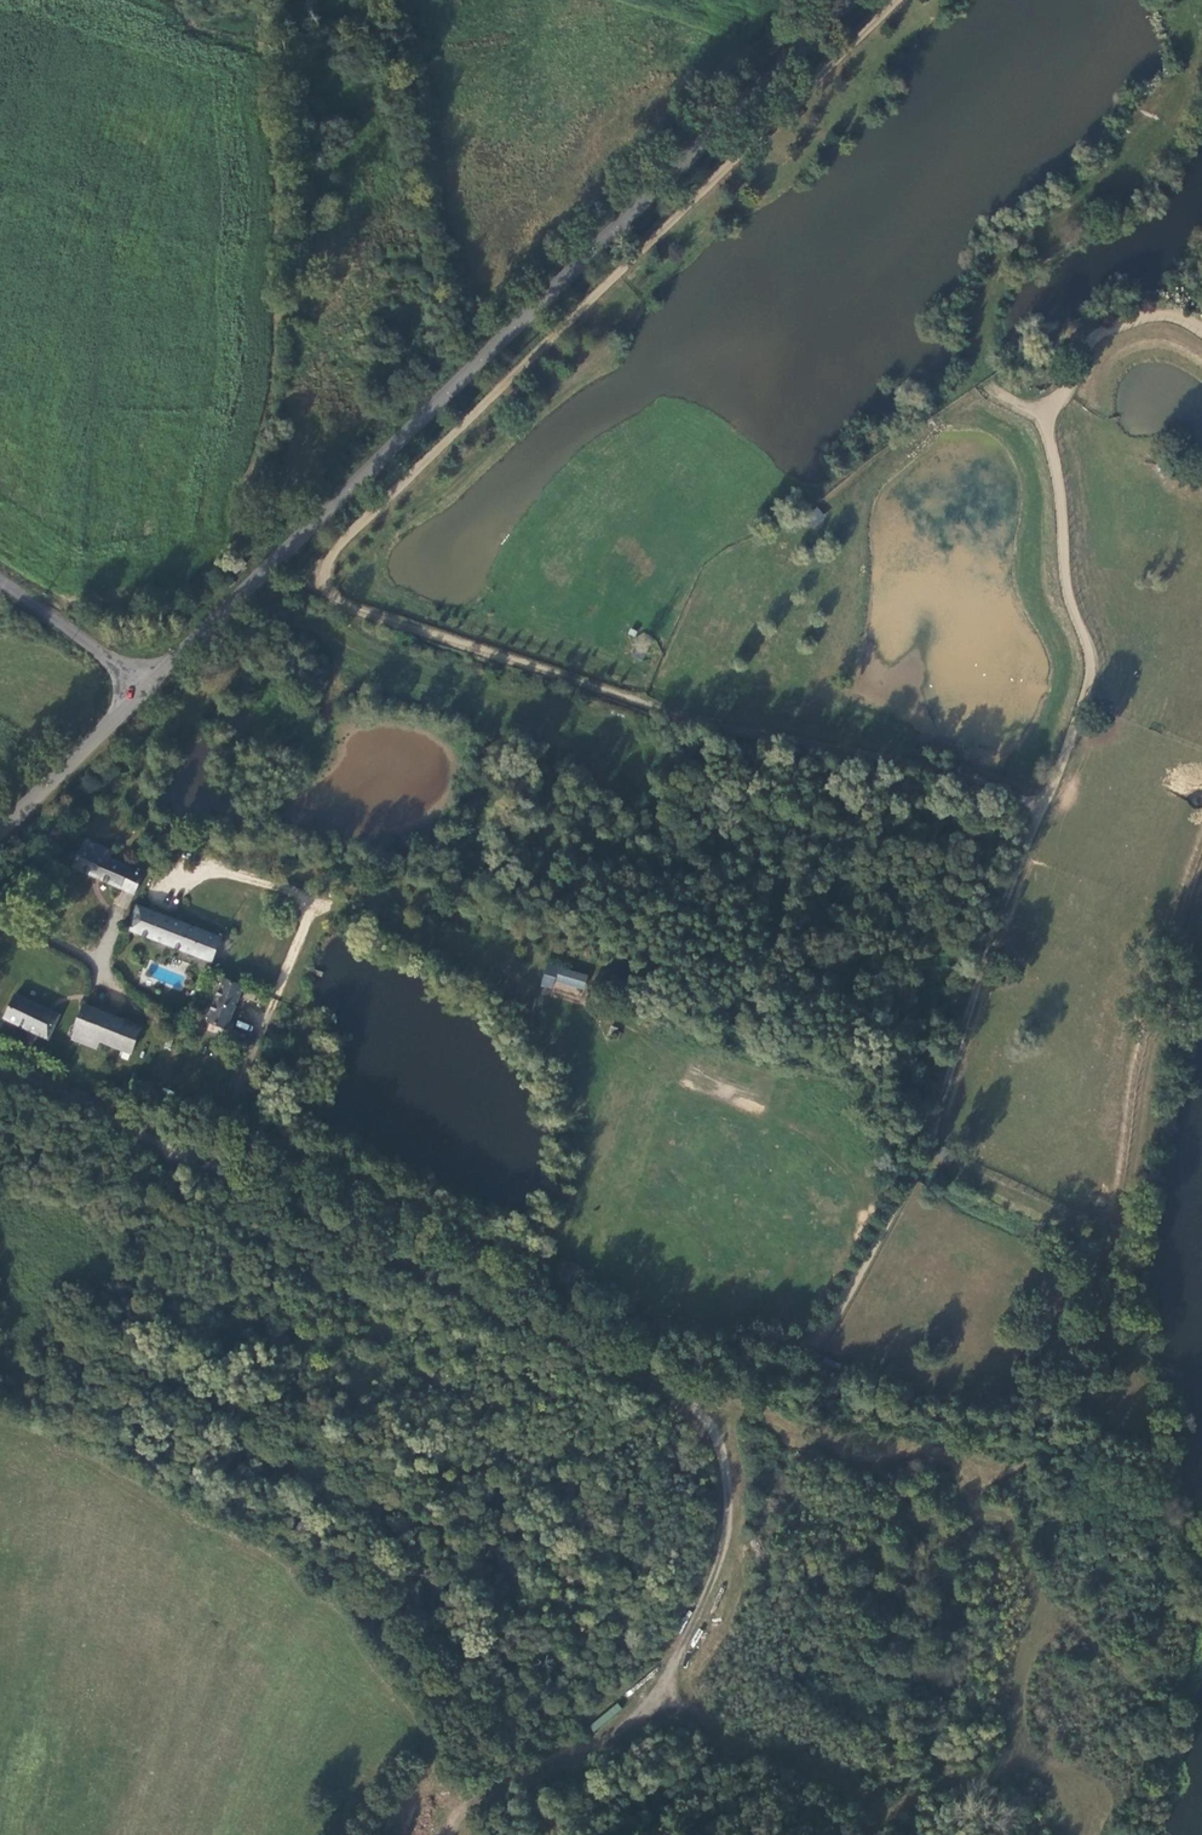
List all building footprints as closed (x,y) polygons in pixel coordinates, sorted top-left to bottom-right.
[(803,519),(814,529),(826,515),(815,506),(803,519)] [(72,866),(135,896),(145,875),(111,858),(114,852),(86,838),(80,850),(78,849),(74,852),(73,855),(74,858),(76,859),(72,866)] [(220,937),(135,904),(125,930),(210,963),(220,937)] [(548,964),(541,985),(551,989),(554,982),(584,992),(588,977),(548,964)] [(229,1031),(246,987),(225,978),(207,1023),(229,1031)] [(17,994),(3,1020),(49,1042),(62,1015),(17,994)] [(76,1033),(73,1041),(98,1050),(101,1043),(133,1055),(144,1028),(85,1005),(74,1033),(76,1033)] [(618,1029),(611,1026),(606,1038),(614,1041),(615,1039),(621,1041),(624,1033),(617,1031),(618,1029)] [(936,1154),(949,1164),(954,1158),(941,1148),(936,1154)] [(830,1374),(836,1362),(824,1356),(818,1369),(830,1374)] [(616,1704),(589,1726),(594,1731),(620,1709),(616,1704)]
